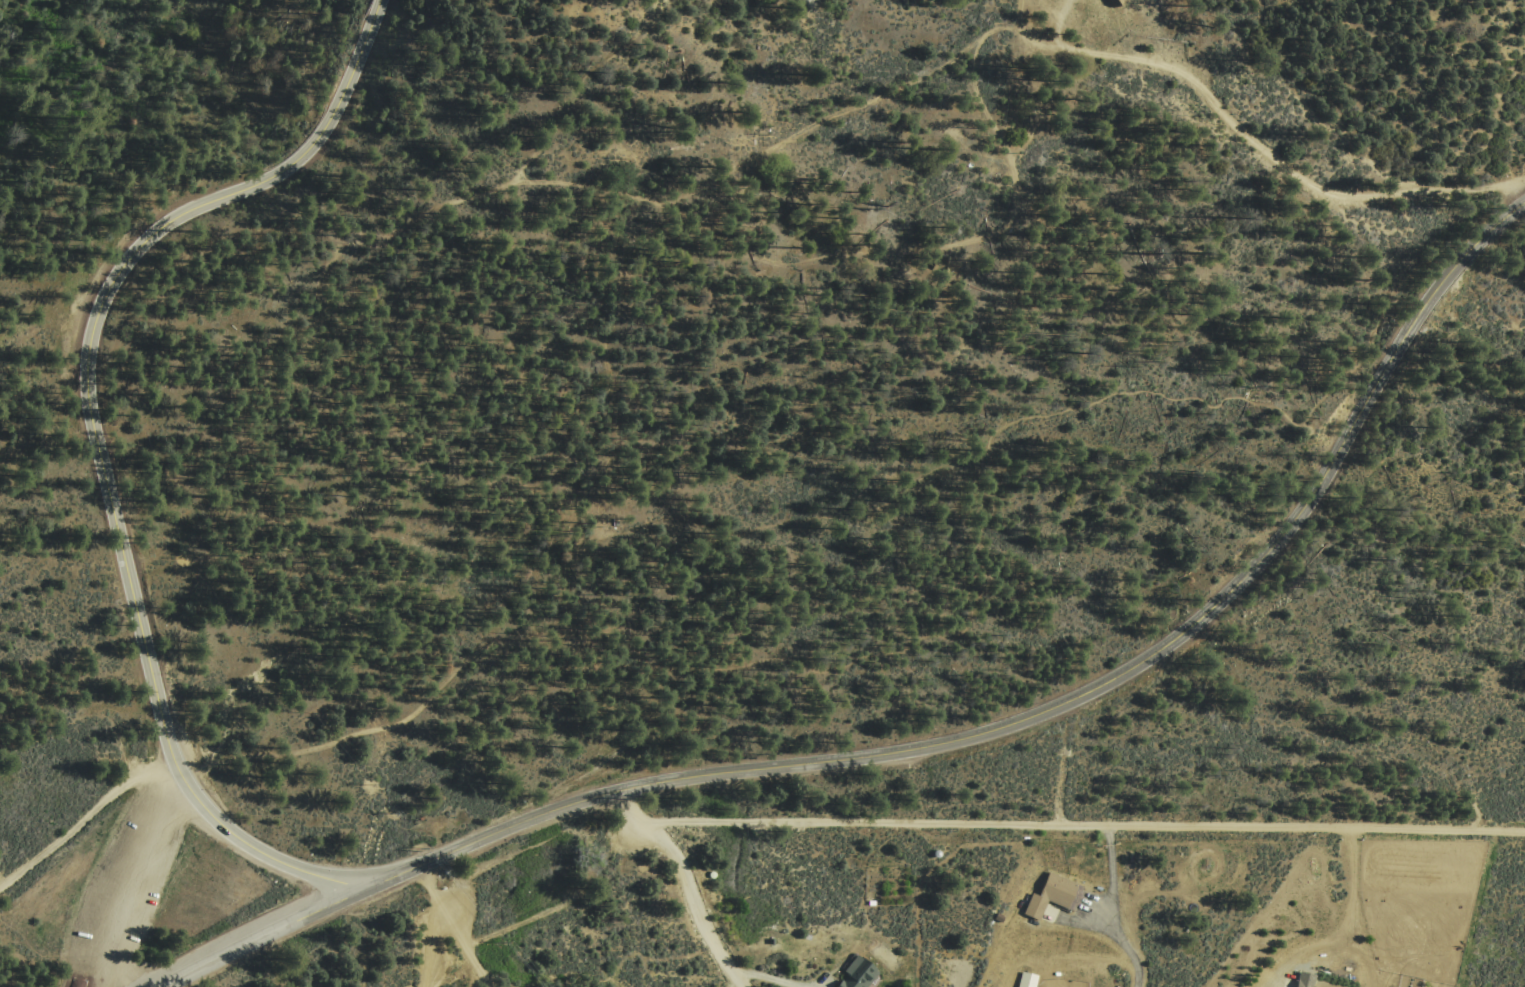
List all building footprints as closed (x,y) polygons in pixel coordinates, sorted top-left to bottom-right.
[(1035,893),(1042,896),(1052,873),(1081,885),(1070,910),(1052,902),(1043,922),(1026,915),(1035,893)] [(881,974),(870,986),(839,986),(844,981),(846,983),(851,977),(846,973),(860,956),(881,974)] [(1041,976),(1039,986),(1021,986),(1024,972),(1041,976)] [(1319,976),(1316,986),(1298,986),(1302,972),(1319,976)]
